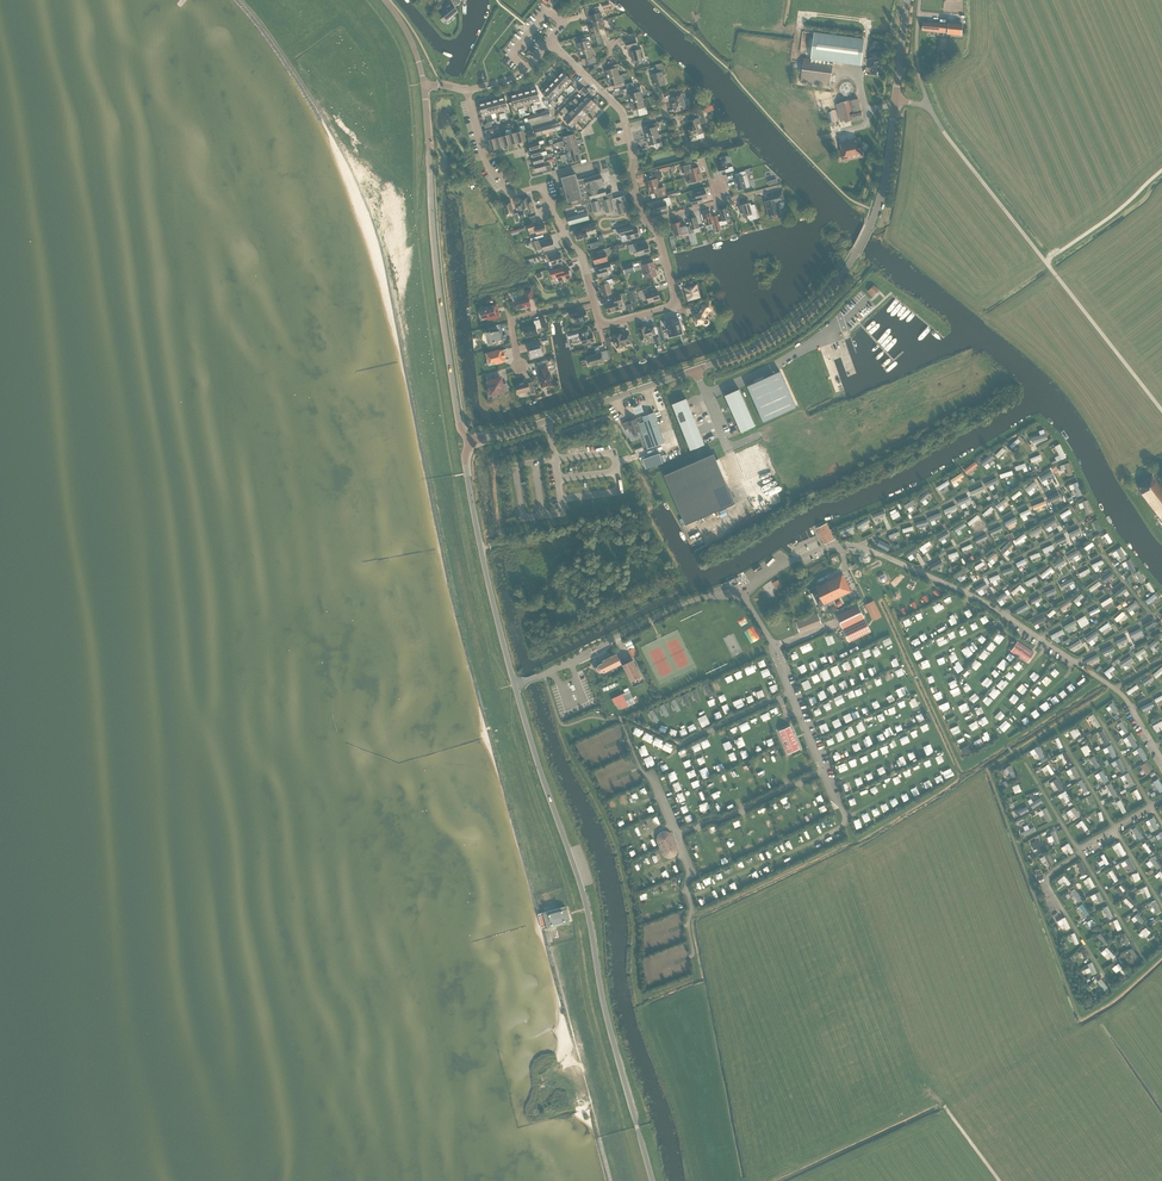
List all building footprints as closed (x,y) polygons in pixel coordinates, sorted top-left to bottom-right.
[(590,19),(591,23),(603,20),(602,16),(601,13),(594,14),(592,7),(599,5),(598,5),(600,4),(600,3),(585,7),(588,20),(590,19)] [(445,20),(456,10),(451,4),(444,9),(445,10),(440,14),(445,20)] [(591,23),(590,23),(590,24),(591,23),(592,27),(590,28),(593,38),(600,36),(598,29),(605,28),(604,24),(603,20),(591,23)] [(961,35),(962,24),(948,23),(948,24),(931,22),(931,21),(930,21),(929,23),(923,22),(922,30),(923,30),(923,31),(925,31),(925,30),(927,31),(930,32),(930,35),(934,35),(934,32),(938,32),(947,33),(947,34),(953,34),(961,35)] [(549,24),(542,35),(547,38),(554,27),(549,24)] [(830,85),(833,62),(861,66),(864,39),(814,32),(811,59),(804,58),(800,81),(830,85)] [(578,47),(579,51),(593,48),(591,48),(589,40),(591,40),(590,37),(581,39),(582,42),(577,43),(577,44),(578,46),(577,47),(578,47)] [(524,57),(528,60),(541,43),(537,40),(524,57)] [(635,50),(634,46),(637,45),(636,40),(626,43),(627,48),(628,48),(631,57),(633,56),(635,64),(645,62),(641,49),(635,50)] [(505,57),(513,45),(508,42),(500,54),(505,57)] [(579,51),(579,52),(579,51),(581,59),(586,58),(588,65),(596,63),(594,55),(593,56),(591,48),(593,48),(579,51)] [(606,78),(607,79),(620,75),(619,75),(617,68),(618,67),(617,64),(609,66),(610,69),(604,71),(605,71),(606,74),(605,74),(606,74),(607,78),(606,78)] [(663,75),(666,74),(664,68),(656,70),(657,73),(651,75),(652,80),(653,80),(655,87),(665,84),(663,75)] [(557,76),(558,77),(567,85),(572,81),(573,82),(574,82),(566,75),(565,74),(562,71),(562,72),(563,72),(559,77),(558,76),(557,76)] [(620,75),(607,79),(609,86),(614,85),(615,88),(623,86),(622,83),(621,83),(619,75),(621,75),(620,75)] [(567,85),(558,77),(554,82),(553,81),(554,82),(562,90),(563,90),(565,87),(567,89),(570,93),(571,93),(572,91),(569,87),(567,85)] [(564,92),(563,90),(562,90),(554,82),(549,87),(548,86),(563,100),(565,98),(561,95),(562,95),(560,93),(562,90),(564,92)] [(561,102),(563,100),(548,86),(549,87),(545,91),(544,91),(543,91),(546,93),(547,94),(555,102),(555,101),(553,100),(556,97),(558,99),(561,102)] [(583,101),(592,109),(596,105),(597,105),(586,94),(588,92),(583,87),(579,92),(586,98),(584,100),(582,99),(581,99),(583,101)] [(533,103),(534,105),(533,103),(540,101),(540,103),(541,103),(538,93),(537,92),(536,88),(536,89),(530,91),(533,103)] [(631,103),(643,99),(644,99),(643,99),(641,92),(642,91),(641,88),(632,90),(633,93),(628,95),(629,95),(629,98),(630,102),(630,103),(631,103)] [(527,104),(533,103),(530,91),(530,90),(530,91),(524,93),(527,104),(527,107),(528,107),(527,104)] [(680,107),(687,105),(684,106),(683,100),(686,99),(686,98),(684,91),(676,93),(677,96),(671,98),(674,107),(675,111),(681,110),(680,107)] [(523,105),(527,104),(524,93),(524,92),(523,92),(524,93),(518,94),(517,93),(522,113),(525,113),(524,108),(523,105)] [(521,114),(522,113),(517,93),(517,94),(511,96),(511,95),(512,99),(512,100),(515,110),(514,108),(518,107),(519,109),(520,114),(521,114)] [(502,111),(508,110),(508,112),(509,112),(506,102),(506,100),(505,97),(504,97),(505,98),(499,99),(498,98),(498,100),(502,111)] [(573,100),(578,106),(587,114),(592,109),(592,110),(593,110),(592,109),(583,101),(580,104),(578,102),(575,99),(575,98),(573,100)] [(858,98),(849,100),(840,102),(840,103),(836,104),(840,122),(844,120),(845,122),(851,121),(863,118),(861,110),(858,98)] [(645,107),(643,99),(631,103),(633,110),(637,109),(639,116),(648,114),(646,106),(645,107)] [(504,118),(502,114),(502,111),(498,100),(492,101),(492,100),(491,100),(492,101),(495,113),(496,115),(495,113),(501,111),(502,114),(500,114),(501,119),(504,118)] [(587,114),(578,106),(573,100),(571,102),(571,103),(571,102),(575,106),(577,104),(578,106),(574,110),(583,119),(587,114),(588,115),(587,114)] [(485,103),(491,122),(493,121),(492,116),(491,114),(495,113),(492,101),(486,103),(485,102),(485,103)] [(485,103),(479,105),(479,104),(480,107),(480,108),(482,117),(483,119),(482,116),(486,115),(487,118),(488,122),(488,123),(491,122),(485,103)] [(577,123),(577,122),(581,118),(583,120),(583,119),(574,110),(571,108),(573,110),(570,112),(568,110),(568,111),(565,107),(563,109),(566,112),(568,114),(577,123)] [(566,112),(563,109),(561,111),(564,114),(564,115),(565,114),(566,116),(564,119),(562,117),(569,125),(570,126),(573,128),(572,127),(577,123),(578,124),(578,123),(577,122),(577,123),(568,114),(566,112)] [(700,123),(706,122),(702,110),(688,114),(690,121),(688,122),(688,123),(689,122),(691,129),(685,130),(688,142),(697,139),(695,134),(704,131),(703,131),(700,123)] [(659,134),(660,134),(659,134),(657,127),(658,126),(657,123),(648,125),(649,128),(644,130),(645,130),(645,133),(646,137),(646,138),(659,134)] [(519,142),(526,140),(523,130),(525,130),(524,125),(519,127),(520,131),(516,132),(519,142)] [(508,130),(512,144),(519,142),(516,132),(512,134),(511,129),(508,130)] [(506,135),(502,136),(505,146),(512,144),(508,130),(505,130),(505,131),(506,135)] [(498,148),(494,133),(491,134),(493,139),(489,140),(491,150),(498,148)] [(497,133),(494,133),(498,148),(505,146),(502,136),(499,137),(497,133)] [(557,143),(557,145),(562,144),(576,140),(575,134),(576,134),(576,133),(572,134),(571,135),(563,137),(561,137),(561,138),(563,137),(564,140),(562,141),(561,141),(561,142),(557,143)] [(661,142),(659,134),(646,138),(647,138),(649,145),(653,144),(654,147),(663,145),(662,142),(661,142)] [(860,144),(859,138),(840,143),(841,149),(840,150),(842,160),(863,155),(861,150),(864,150),(863,143),(860,144)] [(531,151),(541,148),(539,144),(544,143),(543,140),(539,141),(529,144),(531,151)] [(562,144),(557,145),(558,148),(563,147),(565,146),(566,150),(564,150),(564,151),(566,150),(579,146),(578,146),(576,140),(577,140),(576,140),(562,144)] [(579,146),(566,150),(567,154),(565,154),(560,156),(560,155),(560,156),(561,158),(580,153),(578,147),(579,146)] [(542,152),(541,148),(531,151),(533,158),(532,158),(533,158),(547,154),(546,151),(542,152)] [(581,153),(580,153),(561,158),(562,161),(566,159),(566,160),(566,159),(569,159),(570,162),(567,163),(568,163),(578,161),(579,160),(583,159),(581,159),(580,153),(581,153)] [(548,157),(547,154),(533,158),(534,165),(544,162),(543,158),(548,157)] [(724,156),(716,158),(719,171),(725,169),(726,173),(734,171),(732,166),(727,168),(724,156)] [(544,162),(534,165),(535,165),(536,172),(542,170),(543,173),(552,171),(550,165),(545,166),(544,162)] [(682,173),(685,173),(689,173),(690,176),(700,173),(698,167),(694,168),(693,163),(680,166),(682,173)] [(742,176),(735,178),(738,190),(746,188),(743,178),(747,177),(745,171),(741,172),(742,176)] [(648,187),(659,185),(658,181),(661,179),(661,177),(663,177),(661,172),(655,174),(656,178),(646,181),(648,187)] [(702,180),(700,173),(690,176),(691,179),(687,181),(687,184),(702,180)] [(577,180),(576,174),(561,178),(564,187),(559,188),(562,200),(567,199),(568,203),(579,199),(581,205),(590,203),(593,212),(602,210),(601,208),(604,207),(605,213),(614,210),(614,209),(616,209),(618,214),(626,212),(624,202),(623,202),(623,201),(626,200),(624,196),(613,199),(611,192),(608,193),(608,194),(606,195),(604,188),(605,186),(604,183),(603,182),(600,174),(589,177),(585,178),(577,180)] [(659,188),(659,185),(648,187),(650,194),(658,192),(659,196),(666,194),(665,193),(664,186),(659,188)] [(696,200),(691,201),(692,205),(700,203),(699,200),(707,198),(705,190),(694,193),(696,200)] [(777,202),(784,201),(782,193),(771,196),(772,200),(765,202),(768,213),(771,215),(771,216),(772,216),(775,217),(778,212),(779,210),(777,202)] [(663,202),(653,205),(655,213),(668,209),(667,205),(671,204),(669,197),(662,199),(663,202)] [(520,200),(521,205),(518,206),(519,211),(523,210),(527,209),(529,213),(535,211),(533,204),(530,205),(527,198),(520,200)] [(506,215),(514,213),(511,202),(503,204),(506,215)] [(749,206),(749,203),(740,205),(743,217),(747,215),(748,219),(750,220),(758,218),(754,204),(749,206)] [(730,219),(727,208),(719,210),(722,221),(719,222),(720,226),(724,225),(727,224),(726,220),(730,219)] [(589,219),(587,212),(585,212),(584,209),(577,211),(578,214),(567,217),(569,225),(589,219)] [(711,217),(710,212),(703,215),(706,225),(713,223),(713,225),(715,225),(716,230),(720,229),(719,224),(716,215),(711,217)] [(699,227),(696,217),(688,219),(690,226),(686,227),(688,234),(691,233),(694,232),(693,229),(699,227)] [(584,225),(585,229),(575,231),(577,239),(587,236),(586,232),(594,230),(596,229),(594,222),(584,225)] [(681,225),(680,222),(672,224),(675,235),(683,233),(684,236),(685,236),(687,241),(690,240),(685,224),(681,225)] [(535,227),(534,223),(527,225),(529,231),(535,230),(536,234),(547,232),(544,224),(535,227)] [(639,236),(637,228),(632,230),(631,226),(618,229),(620,236),(622,236),(623,241),(639,236)] [(697,243),(694,232),(691,233),(688,234),(691,245),(697,243)] [(544,251),(555,248),(552,239),(545,242),(544,238),(532,241),(535,251),(543,248),(544,251)] [(637,247),(636,243),(628,245),(630,252),(637,250),(639,256),(644,255),(644,254),(650,252),(648,244),(637,247)] [(609,247),(604,249),(605,252),(593,255),(595,264),(607,261),(606,254),(610,252),(609,247)] [(560,254),(557,255),(556,251),(544,254),(544,255),(545,255),(545,258),(545,259),(546,260),(547,261),(548,261),(549,262),(550,261),(551,261),(552,265),(562,262),(560,254)] [(657,275),(653,262),(642,265),(644,273),(645,273),(646,278),(657,275)] [(607,270),(611,268),(609,263),(603,264),(604,268),(596,270),(598,277),(608,275),(607,270)] [(634,270),(632,264),(623,266),(625,273),(634,270)] [(559,282),(571,278),(569,269),(564,270),(563,267),(550,270),(552,279),(557,278),(559,282)] [(613,283),(612,279),(604,281),(605,284),(601,285),(604,296),(611,294),(609,284),(613,283)] [(698,292),(696,284),(690,286),(690,287),(684,288),(687,296),(688,300),(694,298),(694,299),(700,297),(699,292),(698,292)] [(875,285),(868,292),(873,297),(879,291),(875,285)] [(525,297),(516,300),(519,309),(531,306),(529,298),(533,297),(533,298),(534,298),(531,289),(524,291),(525,297)] [(648,303),(660,299),(658,291),(648,293),(647,289),(638,291),(640,299),(647,297),(648,303)] [(622,303),(620,296),(613,298),(614,302),(606,304),(608,313),(620,310),(618,304),(622,303)] [(703,323),(703,324),(705,325),(708,324),(709,322),(708,320),(706,318),(705,319),(705,316),(706,316),(708,312),(707,311),(711,310),(709,302),(701,304),(701,306),(702,305),(704,311),(699,312),(698,313),(693,315),(696,325),(703,323)] [(499,316),(496,305),(485,308),(486,311),(482,312),(484,317),(488,319),(499,316)] [(577,309),(569,311),(571,318),(575,317),(576,323),(581,322),(581,321),(588,319),(586,311),(578,313),(577,309)] [(535,325),(524,328),(526,337),(533,335),(538,334),(536,329),(542,327),(547,326),(544,317),(539,319),(540,319),(534,321),(535,325)] [(673,319),(665,321),(668,332),(673,331),(675,335),(682,333),(679,320),(674,322),(673,319)] [(647,329),(646,326),(637,328),(639,333),(638,334),(640,340),(649,338),(649,337),(656,335),(653,327),(647,329)] [(590,334),(588,328),(580,330),(582,336),(581,337),(583,345),(594,342),(592,334),(590,334)] [(571,332),(570,332),(568,333),(568,335),(569,339),(579,336),(578,330),(572,332),(571,332)] [(499,332),(499,331),(486,332),(487,335),(487,338),(488,339),(488,342),(490,344),(496,341),(497,345),(504,343),(503,339),(503,338),(503,337),(502,336),(502,335),(501,334),(501,333),(500,332),(499,332)] [(629,332),(622,334),(614,336),(615,340),(614,340),(616,348),(618,347),(618,348),(619,349),(623,348),(624,347),(623,346),(625,345),(632,343),(629,332)] [(530,351),(532,358),(543,355),(541,348),(542,348),(540,340),(532,342),(534,349),(530,351)] [(488,354),(491,364),(506,360),(503,350),(488,354)] [(609,359),(607,350),(601,352),(601,353),(589,357),(586,358),(588,365),(591,364),(592,366),(604,363),(603,360),(609,359)] [(549,373),(546,364),(537,366),(539,375),(538,376),(541,387),(548,385),(548,386),(554,385),(552,379),(550,372),(549,373)] [(796,407),(780,371),(747,386),(763,422),(796,407)] [(501,378),(488,382),(489,388),(486,389),(489,399),(499,396),(498,393),(505,391),(501,378)] [(528,395),(535,393),(534,389),(530,390),(528,382),(516,385),(518,394),(527,391),(528,395)] [(741,432),(755,426),(739,389),(725,395),(741,432)] [(690,408),(686,398),(672,404),(676,413),(690,408)] [(641,404),(632,407),(633,411),(635,414),(643,411),(642,407),(641,404)] [(690,408),(676,413),(679,422),(693,417),(690,408)] [(664,443),(654,412),(623,423),(625,430),(630,428),(632,434),(640,431),(640,430),(644,429),(646,436),(649,435),(653,447),(664,443)] [(693,417),(679,422),(683,431),(697,426),(693,417)] [(697,426),(683,431),(687,441),(701,435),(697,426)] [(1030,430),(1027,433),(1034,443),(1038,440),(1030,430)] [(701,435),(687,441),(690,450),(704,444),(701,435)] [(1009,445),(1012,449),(1021,441),(1018,438),(1009,445)] [(1058,460),(1066,457),(1061,444),(1052,447),(1058,460)] [(994,454),(998,459),(1007,451),(1003,447),(994,454)] [(729,488),(714,454),(664,475),(685,525),(735,503),(729,488)] [(1032,465),(1042,461),(1040,454),(1029,458),(1032,465)] [(986,470),(995,464),(990,456),(981,462),(986,470)] [(964,470),(968,474),(978,465),(975,461),(964,470)] [(1015,466),(1017,472),(1027,469),(1025,463),(1015,466)] [(1012,470),(1000,473),(1001,479),(1014,476),(1012,470)] [(961,473),(953,479),(955,483),(964,476),(961,473)] [(1042,482),(1051,477),(1049,473),(1040,478),(1042,482)] [(1160,483),(1159,483),(1153,474),(1136,487),(1157,514),(1153,516),(1157,521),(1161,517),(1161,485),(1160,483)] [(948,480),(937,486),(940,491),(950,484),(948,480)] [(1077,481),(1072,483),(1078,496),(1083,493),(1077,481)] [(1026,487),(1031,495),(1034,493),(1031,489),(1036,486),(1033,482),(1026,487)] [(972,494),(984,490),(982,486),(971,491),(972,494)] [(1019,490),(1011,497),(1014,501),(1023,494),(1019,490)] [(924,503),(931,495),(927,491),(920,499),(924,503)] [(957,500),(960,506),(971,501),(967,493),(959,497),(961,499),(957,500)] [(914,498),(905,504),(908,509),(917,503),(914,498)] [(1005,498),(996,505),(1001,511),(1005,509),(1003,506),(1008,502),(1005,498)] [(1032,505),(1034,511),(1047,505),(1045,500),(1032,505)] [(954,514),(957,512),(954,505),(946,508),(951,520),(955,518),(954,514)] [(991,506),(982,514),(985,518),(994,509),(991,506)] [(893,519),(900,516),(896,508),(889,511),(893,519)] [(1019,512),(1022,518),(1032,514),(1029,508),(1019,512)] [(1069,508),(1059,514),(1062,519),(1072,513),(1069,508)] [(873,522),(884,517),(882,512),(871,517),(873,522)] [(928,517),(931,522),(942,517),(940,512),(928,517)] [(970,526),(981,518),(977,514),(967,523),(970,526)] [(856,524),(859,529),(871,522),(869,517),(856,524)] [(1045,524),(1048,527),(1057,520),(1054,517),(1045,524)] [(1012,519),(1006,521),(1008,528),(1015,526),(1012,519)] [(1095,532),(1102,529),(1098,519),(1090,522),(1095,532)] [(957,532),(968,527),(965,521),(954,527),(957,532)] [(824,544),(834,540),(826,523),(817,528),(824,544)] [(840,529),(842,535),(855,529),(852,524),(840,529)] [(990,530),(993,537),(1003,534),(1000,526),(990,530)] [(1071,537),(1082,532),(1080,528),(1069,533),(1071,537)] [(891,539),(901,536),(899,531),(889,534),(891,539)] [(1109,544),(1113,542),(1107,532),(1104,534),(1109,544)] [(1017,546),(1028,537),(1024,533),(1013,541),(1017,546)] [(945,534),(939,539),(943,546),(950,541),(945,534)] [(977,542),(988,538),(986,534),(975,538),(977,542)] [(1068,540),(1065,535),(1056,540),(1059,545),(1068,540)] [(888,551),(891,545),(880,539),(877,545),(888,551)] [(1004,554),(1014,544),(1010,540),(1000,550),(1004,554)] [(922,552),(932,546),(929,541),(919,547),(922,552)] [(1092,541),(1083,547),(1086,551),(1095,545),(1092,541)] [(971,543),(962,547),(963,551),(973,547),(971,543)] [(1045,553),(1055,549),(1052,544),(1042,548),(1045,553)] [(1117,556),(1119,555),(1122,561),(1127,558),(1121,547),(1114,550),(1117,556)] [(989,561),(997,555),(994,551),(986,557),(989,561)] [(1068,555),(1070,560),(1079,555),(1076,551),(1068,555)] [(1032,560),(1041,557),(1039,552),(1030,555),(1032,560)] [(1056,569),(1067,561),(1064,557),(1053,565),(1056,569)] [(942,559),(929,565),(932,571),(945,565),(942,559)] [(1097,567),(1104,563),(1102,559),(1091,564),(1093,569),(1095,568),(1096,571),(1098,570),(1097,567)] [(1129,565),(1132,571),(1135,569),(1130,559),(1123,563),(1125,567),(1129,565)] [(977,570),(985,565),(983,561),(974,566),(977,570)] [(1043,579),(1054,570),(1050,566),(1040,575),(1043,579)] [(1004,575),(1014,573),(1013,567),(1002,569),(1004,575)] [(1082,578),(1091,572),(1088,567),(1079,573),(1082,578)] [(965,569),(955,573),(956,577),(966,573),(965,569)] [(1136,571),(1140,582),(1144,581),(1140,569),(1136,571)] [(1101,577),(1106,584),(1115,577),(1110,570),(1101,577)] [(833,601),(852,592),(845,578),(844,579),(841,573),(808,590),(818,608),(827,603),(829,608),(835,605),(833,601)] [(1025,582),(1027,586),(1038,580),(1036,576),(1025,582)] [(1062,589),(1071,585),(1069,579),(1059,584),(1062,589)] [(778,580),(772,583),(776,590),(782,586),(778,580)] [(1099,580),(1088,587),(1091,592),(1102,585),(1099,580)] [(1149,581),(1145,583),(1152,592),(1155,590),(1149,581)] [(1015,596),(1024,588),(1020,584),(1011,592),(1015,596)] [(1055,587),(1045,591),(1047,597),(1057,593),(1055,587)] [(1002,600),(1008,595),(1005,592),(999,597),(1002,600)] [(1081,593),(1073,600),(1079,606),(1082,603),(1080,601),(1084,596),(1081,593)] [(1147,604),(1158,599),(1155,593),(1145,598),(1147,604)] [(1033,604),(1042,599),(1040,595),(1031,599),(1033,604)] [(1101,601),(1105,609),(1114,605),(1111,600),(1113,599),(1111,596),(1101,601)] [(949,597),(944,600),(947,606),(953,603),(949,597)] [(881,616),(873,600),(865,605),(873,621),(881,616)] [(1126,608),(1129,612),(1138,606),(1135,601),(1126,608)] [(936,613),(944,608),(941,602),(933,606),(936,613)] [(1061,605),(1064,612),(1070,609),(1066,602),(1061,605)] [(1088,609),(1091,615),(1101,610),(1097,604),(1088,609)] [(843,629),(864,618),(858,605),(836,616),(843,629)] [(964,612),(968,618),(973,614),(969,608),(964,612)] [(1050,618),(1057,612),(1053,609),(1047,614),(1050,618)] [(1114,618),(1118,622),(1126,614),(1122,610),(1114,618)] [(822,623),(818,613),(796,622),(800,631),(822,623)] [(1034,625),(1046,619),(1043,613),(1031,619),(1034,625)] [(1077,619),(1082,627),(1090,623),(1085,614),(1077,619)] [(986,615),(980,618),(983,625),(989,622),(986,615)] [(745,617),(737,621),(742,629),(749,625),(745,617)] [(870,631),(864,618),(843,629),(849,641),(870,631)] [(1063,625),(1066,630),(1075,624),(1072,620),(1063,625)] [(1144,623),(1147,629),(1158,624),(1156,621),(1153,623),(1152,620),(1144,623)] [(1108,621),(1099,628),(1102,632),(1111,625),(1108,621)] [(972,630),(977,627),(974,622),(969,625),(972,630)] [(1131,631),(1134,635),(1142,632),(1140,627),(1131,631)] [(1053,640),(1058,638),(1057,637),(1065,634),(1063,628),(1051,633),(1053,640)] [(744,632),(750,645),(757,642),(751,629),(744,632)] [(1094,630),(1085,638),(1088,642),(1097,634),(1094,630)] [(923,641),(928,639),(925,633),(919,636),(923,641)] [(832,634),(825,637),(828,646),(836,643),(832,634)] [(982,634),(977,639),(982,644),(987,639),(982,634)] [(639,635),(632,638),(634,643),(641,640),(639,635)] [(1119,645),(1129,640),(1126,635),(1116,640),(1119,645)] [(940,646),(947,642),(943,636),(937,640),(940,646)] [(882,641),(885,647),(893,643),(890,637),(882,641)] [(1154,652),(1159,648),(1157,645),(1160,642),(1157,638),(1148,645),(1154,652)] [(1072,651),(1083,646),(1080,639),(1069,644),(1072,651)] [(1027,662),(1034,652),(1018,642),(1011,651),(1027,662)] [(800,646),(803,653),(813,650),(810,643),(800,646)] [(1103,654),(1115,648),(1113,644),(1101,649),(1103,654)] [(872,649),(875,657),(881,655),(878,646),(872,649)] [(968,646),(962,650),(967,657),(973,654),(968,646)] [(634,647),(628,650),(631,657),(637,654),(634,647)] [(649,651),(661,680),(661,653),(659,647),(649,651)] [(920,650),(913,652),(916,660),(922,658),(920,650)] [(789,653),(793,662),(799,659),(795,651),(789,653)] [(949,656),(952,662),(958,659),(955,653),(949,656)] [(621,663),(617,654),(603,661),(604,662),(600,664),(598,665),(598,667),(598,669),(599,671),(600,672),(602,673),(604,672),(621,663)] [(1088,664),(1100,658),(1098,654),(1086,659),(1088,664)] [(1130,655),(1120,662),(1123,666),(1133,660),(1130,655)] [(852,659),(855,667),(862,664),(859,656),(852,659)] [(893,668),(899,665),(897,658),(891,661),(893,668)] [(1004,658),(997,666),(1002,670),(1009,663),(1004,658)] [(976,659),(970,666),(976,671),(982,664),(976,659)] [(641,676),(633,660),(623,665),(631,681),(641,676)] [(812,671),(818,668),(815,660),(809,663),(812,671)] [(849,660),(843,662),(845,671),(851,669),(849,660)] [(921,670),(930,667),(928,661),(919,663),(921,670)] [(959,661),(953,665),(957,673),(964,669),(959,661)] [(744,668),(748,675),(755,672),(751,665),(744,668)] [(837,665),(831,668),(835,677),(842,673),(837,665)] [(1107,675),(1115,669),(1113,665),(1104,671),(1107,675)] [(1156,678),(1161,674),(1161,666),(1152,673),(1156,678)] [(871,676),(877,674),(875,667),(869,669),(871,676)] [(903,667),(896,670),(898,676),(906,673),(903,667)] [(996,667),(991,672),(996,677),(1001,672),(996,667)] [(1055,667),(1049,672),(1055,679),(1061,674),(1055,667)] [(761,671),(763,678),(771,675),(768,668),(761,671)] [(796,670),(798,677),(804,675),(802,668),(796,670)] [(962,673),(968,679),(973,673),(967,668),(962,673)] [(1036,679),(1042,673),(1037,669),(1031,675),(1036,679)] [(734,673),(737,679),(743,676),(740,670),(734,673)] [(1015,676),(1010,670),(1005,675),(1010,680),(1015,676)] [(818,673),(811,676),(814,683),(821,681),(818,673)] [(884,676),(887,682),(892,679),(889,673),(884,676)] [(1046,674),(1041,680),(1046,686),(1052,680),(1046,674)] [(987,676),(981,683),(986,688),(992,681),(987,676)] [(1141,680),(1145,685),(1151,681),(1147,676),(1141,680)] [(1002,678),(996,686),(1003,690),(1008,682),(1002,678)] [(804,690),(811,688),(809,680),(802,681),(804,690)] [(845,680),(838,683),(841,689),(848,686),(845,680)] [(953,697),(961,694),(955,680),(948,683),(951,689),(950,690),(953,697)] [(708,681),(703,683),(708,695),(713,694),(708,681)] [(721,689),(718,681),(713,683),(715,691),(721,689)] [(865,684),(867,690),(873,688),(871,681),(865,684)] [(1022,683),(1017,688),(1022,694),(1027,688),(1022,683)] [(833,684),(827,687),(830,694),(837,691),(833,684)] [(1032,692),(1035,694),(1040,687),(1037,684),(1032,692)] [(1127,689),(1132,695),(1138,690),(1133,684),(1127,689)] [(776,685),(769,687),(771,694),(778,691),(776,685)] [(860,687),(854,690),(857,696),(863,693),(860,687)] [(995,687),(988,693),(994,699),(1001,692),(995,687)] [(697,701),(701,699),(696,688),(692,690),(697,701)] [(824,689),(817,692),(821,700),(827,697),(824,689)] [(629,690),(612,697),(614,704),(618,703),(620,708),(634,703),(629,690)] [(756,691),(758,698),(765,696),(763,690),(756,691)] [(847,693),(850,700),(855,698),(852,691),(847,693)] [(941,691),(934,693),(937,700),(944,697),(941,691)] [(687,706),(691,704),(686,693),(681,696),(687,706)] [(976,693),(969,697),(973,702),(979,698),(976,693)] [(1015,704),(1019,697),(1014,693),(1009,699),(1015,704)] [(834,698),(837,705),(845,701),(842,694),(834,698)] [(747,704),(755,701),(752,695),(745,698),(747,704)] [(672,700),(677,711),(681,709),(675,698),(672,700)] [(710,707),(716,704),(713,698),(707,700),(710,707)] [(912,708),(918,706),(915,699),(909,701),(912,708)] [(1141,706),(1144,712),(1155,706),(1152,700),(1141,706)] [(826,710),(832,708),(829,702),(823,704),(826,710)] [(940,705),(942,712),(950,710),(947,702),(940,705)] [(1047,702),(1040,706),(1044,711),(1050,707),(1047,702)] [(1113,702),(1106,706),(1109,710),(1111,709),(1114,714),(1119,711),(1113,702)] [(660,705),(665,717),(669,715),(665,703),(660,705)] [(981,706),(975,708),(978,715),(984,712),(981,706)] [(776,707),(770,710),(773,716),(779,714),(776,707)] [(820,708),(814,710),(816,716),(822,714),(820,708)] [(891,716),(896,714),(894,708),(888,710),(891,716)] [(654,709),(649,712),(655,722),(660,719),(654,709)] [(961,711),(964,718),(970,716),(968,709),(961,711)] [(1035,718),(1041,714),(1036,709),(1031,713),(1035,718)] [(854,718),(860,716),(857,710),(852,713),(854,718)] [(876,711),(878,719),(884,717),(882,710),(876,711)] [(1000,721),(1006,715),(1000,710),(994,716),(1000,721)] [(763,722),(771,718),(768,712),(760,715),(763,722)] [(843,715),(846,722),(853,719),(850,712),(843,715)] [(918,722),(924,719),(922,713),(916,715),(918,722)] [(1094,714),(1091,717),(1096,725),(1100,723),(1094,714)] [(986,716),(979,718),(982,725),(988,723),(986,716)] [(705,717),(699,719),(702,726),(708,724),(705,717)] [(750,719),(752,726),(759,724),(756,717),(750,719)] [(839,717),(832,721),(835,727),(842,724),(839,717)] [(1004,731),(1011,724),(1006,719),(999,726),(1004,731)] [(1118,722),(1122,730),(1120,731),(1122,735),(1128,731),(1122,720),(1118,722)] [(1152,724),(1155,730),(1160,728),(1160,726),(1161,725),(1161,720),(1152,724)] [(742,731),(749,728),(747,721),(739,724),(742,731)] [(862,721),(856,724),(860,733),(866,730),(862,721)] [(972,731),(979,727),(975,721),(969,724),(972,731)] [(822,732),(829,730),(826,722),(819,724),(822,732)] [(688,726),(690,731),(697,728),(694,723),(688,726)] [(923,732),(930,729),(927,723),(920,726),(923,732)] [(737,725),(730,727),(732,734),(739,732),(737,725)] [(950,728),(953,735),(961,732),(958,725),(950,728)] [(800,748),(791,726),(779,731),(788,753),(800,748)] [(850,737),(856,733),(852,726),(846,729),(850,737)] [(1076,726),(1070,731),(1075,738),(1081,733),(1076,726)] [(639,737),(642,731),(635,727),(632,733),(639,737)] [(675,737),(677,731),(671,728),(668,734),(675,737)] [(685,728),(679,731),(681,736),(688,733),(685,728)] [(1105,743),(1109,742),(1104,728),(1100,730),(1105,743)] [(842,730),(835,732),(838,740),(844,738),(842,730)] [(987,731),(981,735),(985,741),(991,738),(987,731)] [(879,741),(885,738),(883,732),(876,735),(879,741)] [(651,742),(653,735),(647,733),(645,740),(651,742)] [(771,734),(765,736),(768,744),(774,741),(771,734)] [(907,735),(900,738),(903,745),(910,741),(907,735)] [(1126,738),(1132,747),(1136,744),(1130,735),(1126,738)] [(655,737),(652,743),(660,747),(663,741),(655,737)] [(826,739),(829,746),(834,744),(832,737),(826,739)] [(981,737),(974,740),(977,747),(984,743),(981,737)] [(707,739),(701,742),(704,748),(710,745),(707,739)] [(724,743),(727,750),(732,748),(729,740),(724,743)] [(852,744),(855,750),(861,748),(859,741),(852,744)] [(666,742),(663,748),(670,752),(673,745),(666,742)] [(699,743),(692,746),(695,752),(701,749),(699,743)] [(968,743),(961,748),(965,754),(972,749),(968,743)] [(1080,747),(1086,755),(1092,751),(1087,743),(1080,747)] [(924,747),(927,753),(933,751),(930,744),(924,747)] [(1042,763),(1047,760),(1039,745),(1029,750),(1032,755),(1036,753),(1042,763)] [(641,755),(647,753),(644,746),(638,748),(641,755)] [(1143,761),(1148,759),(1141,746),(1136,748),(1143,761)] [(1065,766),(1072,762),(1066,749),(1059,753),(1065,766)] [(728,753),(732,762),(737,759),(734,751),(728,753)] [(910,760),(915,757),(913,751),(907,754),(910,760)] [(839,752),(833,755),(836,761),(841,758),(839,752)] [(941,753),(935,756),(939,764),(945,761),(941,753)] [(643,758),(647,768),(655,764),(651,755),(643,758)] [(1092,765),(1098,762),(1095,755),(1089,758),(1092,765)] [(1120,756),(1113,761),(1117,768),(1124,764),(1120,756)] [(755,767),(761,761),(759,758),(752,764),(755,767)] [(686,768),(691,766),(689,759),(683,760),(686,768)] [(848,763),(851,769),(857,766),(854,760),(848,763)] [(887,769),(893,767),(891,760),(885,762),(887,769)] [(1141,766),(1148,773),(1153,768),(1146,761),(1141,766)] [(715,765),(718,771),(725,768),(722,762),(715,765)] [(1012,776),(1016,774),(1011,763),(1007,765),(1012,776)] [(1049,763),(1042,767),(1045,771),(1048,769),(1051,775),(1055,773),(1049,763)] [(1074,764),(1070,767),(1076,777),(1080,775),(1074,764)] [(706,766),(699,769),(704,778),(711,775),(706,766)] [(877,768),(879,774),(886,772),(883,766),(877,768)] [(686,772),(689,778),(696,775),(694,769),(686,772)] [(1103,769),(1097,772),(1102,783),(1108,780),(1103,769)] [(904,772),(906,779),(912,777),(910,770),(904,772)] [(1128,771),(1124,773),(1130,786),(1134,784),(1128,771)] [(871,773),(866,775),(869,781),(874,778),(871,773)] [(896,783),(901,780),(898,774),(893,777),(896,783)] [(941,774),(935,776),(937,782),(943,780),(941,774)] [(1158,790),(1161,787),(1155,775),(1151,777),(1158,790)] [(855,778),(858,786),(864,784),(861,776),(855,778)] [(1057,789),(1062,786),(1056,777),(1052,781),(1057,789)] [(1083,778),(1079,780),(1084,793),(1088,791),(1083,778)] [(885,788),(890,786),(887,779),(882,782),(885,788)] [(628,781),(622,785),(625,790),(631,786),(628,781)] [(1015,793),(1022,790),(1019,783),(1012,786),(1015,793)] [(1110,783),(1107,786),(1113,794),(1116,791),(1110,783)] [(876,785),(870,787),(873,793),(878,790),(876,785)] [(912,788),(915,794),(920,792),(917,786),(912,788)] [(1133,790),(1138,800),(1142,798),(1138,788),(1133,790)] [(696,793),(699,799),(705,797),(702,790),(696,793)] [(1058,794),(1060,798),(1064,797),(1065,801),(1069,799),(1065,790),(1058,794)] [(1085,796),(1088,803),(1091,803),(1092,807),(1096,805),(1092,794),(1085,796)] [(890,799),(893,805),(899,803),(896,796),(890,799)] [(1032,807),(1041,802),(1039,797),(1029,803),(1032,807)] [(1122,814),(1126,812),(1121,799),(1117,800),(1122,814)] [(701,810),(708,807),(705,801),(699,804),(701,810)] [(887,802),(881,804),(883,811),(889,808),(887,802)] [(1072,821),(1080,817),(1075,806),(1067,810),(1072,821)] [(1017,816),(1025,811),(1022,807),(1015,812),(1017,816)] [(861,813),(865,821),(871,819),(867,811),(861,813)] [(1036,821),(1039,825),(1050,820),(1048,815),(1036,821)] [(1153,816),(1145,821),(1152,832),(1160,828),(1153,816)] [(1085,831),(1089,828),(1082,819),(1078,822),(1085,831)] [(1022,830),(1024,835),(1036,829),(1033,825),(1022,830)] [(1136,841),(1143,836),(1136,828),(1130,833),(1136,841)] [(667,831),(664,831),(661,832),(658,835),(657,838),(658,842),(662,853),(664,856),(668,858),(671,858),(674,857),(676,854),(677,851),(677,847),(672,836),(670,833),(667,831)] [(1053,844),(1060,841),(1056,832),(1049,834),(1053,844)] [(1032,840),(1033,851),(1038,851),(1038,848),(1041,847),(1040,836),(1034,837),(1035,840),(1032,840)] [(1113,844),(1119,857),(1126,854),(1120,841),(1113,844)] [(1064,850),(1068,848),(1070,853),(1073,851),(1069,842),(1062,846),(1064,850)] [(1142,844),(1148,853),(1151,851),(1146,842),(1142,844)] [(1099,854),(1101,857),(1097,859),(1101,866),(1108,862),(1104,852),(1099,854)] [(1042,861),(1046,859),(1049,865),(1053,863),(1048,853),(1040,857),(1042,861)] [(1153,856),(1147,860),(1151,866),(1157,862),(1153,856)] [(1128,857),(1122,860),(1127,870),(1134,867),(1128,857)] [(1081,861),(1077,862),(1082,875),(1086,874),(1081,861)] [(1112,869),(1109,871),(1115,882),(1118,880),(1112,869)] [(1138,871),(1131,874),(1134,882),(1141,879),(1138,871)] [(1067,885),(1071,883),(1066,874),(1058,879),(1061,885),(1066,883),(1067,885)] [(1120,884),(1115,889),(1121,895),(1126,890),(1120,884)] [(1147,897),(1151,896),(1147,885),(1140,888),(1142,893),(1145,892),(1147,897)] [(1079,892),(1077,894),(1072,890),(1069,892),(1077,900),(1082,895),(1079,892)] [(1091,894),(1095,905),(1104,902),(1100,891),(1091,894)] [(641,894),(644,902),(650,900),(647,892),(641,894)] [(1131,908),(1134,905),(1126,897),(1123,900),(1131,908)] [(1155,899),(1150,901),(1156,913),(1161,910),(1155,899)] [(1082,903),(1078,905),(1086,916),(1090,914),(1082,903)] [(1102,907),(1106,918),(1112,916),(1108,904),(1102,907)] [(568,920),(570,919),(567,909),(565,909),(565,907),(538,914),(542,930),(569,922),(568,920)] [(1134,914),(1141,924),(1145,921),(1138,911),(1134,914)] [(1124,918),(1127,922),(1133,918),(1129,914),(1124,918)] [(1065,916),(1057,920),(1060,925),(1063,923),(1066,930),(1071,927),(1065,916)] [(1091,928),(1096,925),(1091,918),(1087,922),(1091,928)] [(1113,920),(1117,931),(1122,929),(1118,918),(1113,920)] [(1146,926),(1138,933),(1144,938),(1151,932),(1146,926)] [(1076,945),(1079,943),(1075,932),(1071,933),(1076,945)] [(1104,944),(1108,942),(1101,932),(1097,934),(1104,944)] [(1120,934),(1125,946),(1130,943),(1125,932),(1120,934)] [(1108,946),(1102,951),(1109,960),(1115,955),(1108,946)] [(1092,975),(1097,974),(1093,961),(1088,962),(1092,975)] [(1118,962),(1115,965),(1124,973),(1126,971),(1118,962)] [(1094,976),(1100,986),(1106,983),(1100,973),(1094,976)]
